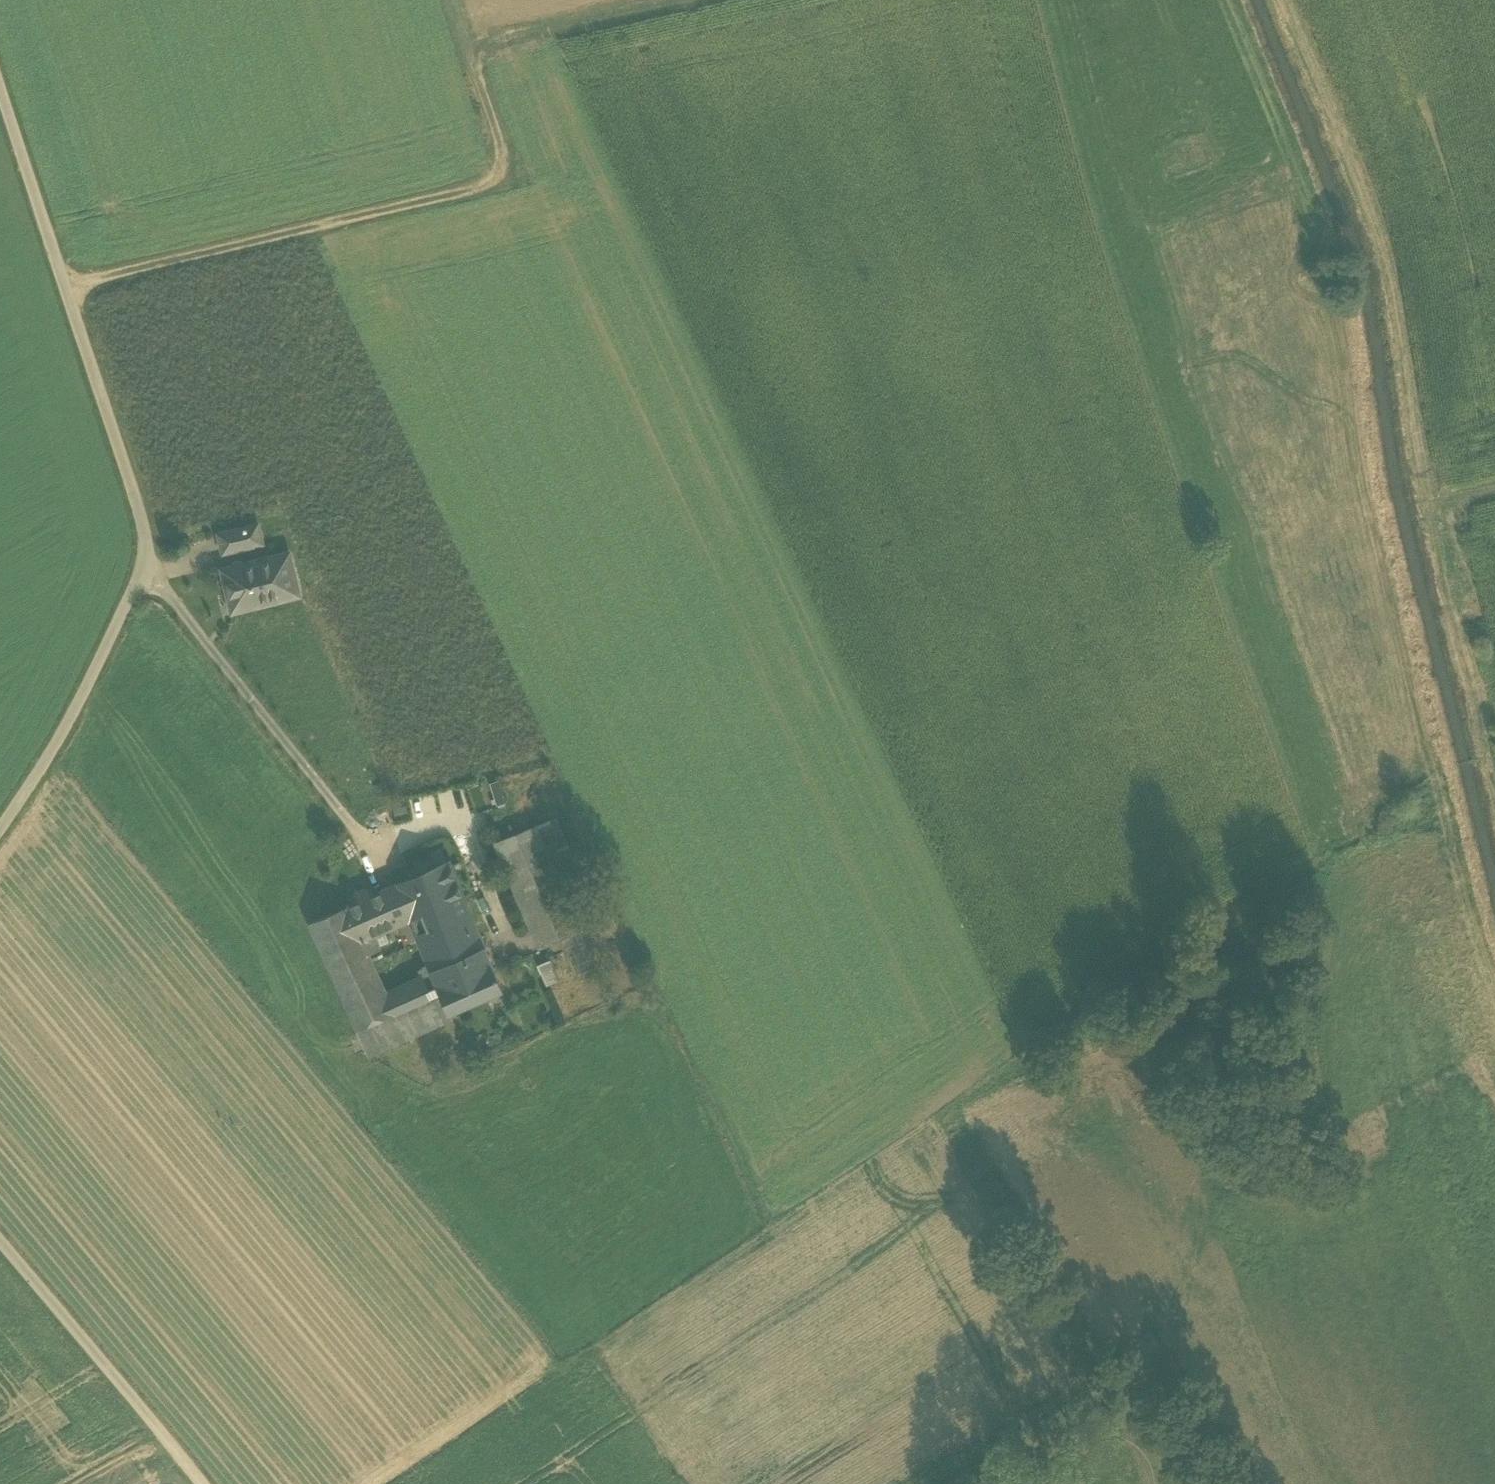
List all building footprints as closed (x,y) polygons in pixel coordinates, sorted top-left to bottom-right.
[(223,551),(223,553),(262,544),(257,526),(219,535),(220,537),(221,536),(225,550),(223,551)] [(231,569),(223,570),(233,611),(299,595),(288,554),(245,565),(240,562),(233,565),(231,569)] [(553,819),(536,826),(575,918),(580,932),(598,924),(553,819)] [(495,843),(534,936),(575,918),(536,826),(495,843)] [(432,968),(434,972),(484,948),(449,863),(399,885),(398,885),(397,885),(412,919),(414,926),(415,925),(432,968)] [(383,892),(397,926),(412,919),(397,885),(383,892)] [(397,926),(383,892),(372,896),(369,889),(357,896),(359,902),(348,907),(370,955),(380,950),(374,936),(397,926)] [(396,1014),(385,989),(370,955),(348,907),(308,924),(357,1031),(396,1014)] [(580,932),(575,918),(534,936),(540,949),(580,932)] [(449,1011),(450,1012),(502,989),(484,948),(434,972),(442,994),(449,1011)] [(551,960),(538,966),(547,986),(560,980),(551,960)] [(385,989),(396,1014),(431,998),(442,994),(434,972),(432,968),(385,989)] [(449,1011),(442,994),(431,998),(439,1015),(449,1011)] [(396,1014),(357,1031),(369,1058),(453,1020),(450,1012),(449,1011),(439,1015),(431,998),(396,1014)]
